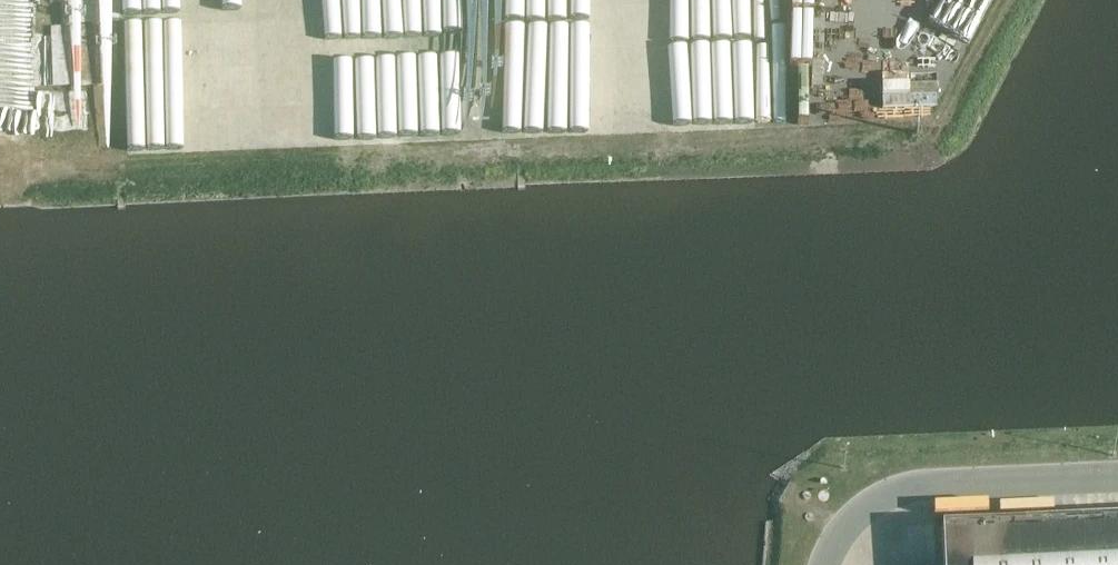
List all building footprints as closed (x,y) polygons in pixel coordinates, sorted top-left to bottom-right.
[(757,109),(825,107),(821,0),(754,0),(757,109)] [(931,525),(932,564),(1117,564),(1117,518),(931,525)] [(910,553),(909,526),(877,528),(879,555),(910,553)] [(866,553),(850,553),(850,564),(865,564),(866,553)]
